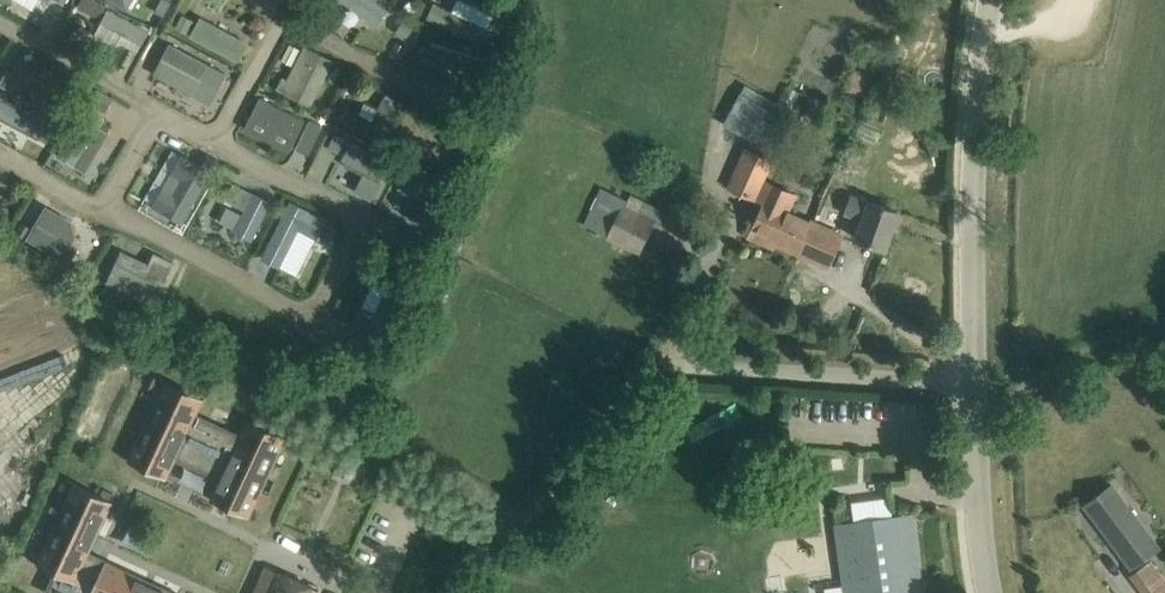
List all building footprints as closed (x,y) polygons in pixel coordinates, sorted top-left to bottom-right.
[(41,12),(48,0),(21,0),(41,12)] [(79,6),(96,15),(102,13),(107,5),(98,0),(82,0),(79,6)] [(128,9),(134,0),(115,0),(128,9)] [(155,12),(165,17),(172,2),(168,0),(161,0),(155,12)] [(346,1),(381,25),(393,8),(381,0),(347,0),(346,1)] [(419,0),(412,6),(417,12),(420,16),(427,11),(419,0)] [(456,8),(439,0),(435,0),(428,16),(486,43),(500,14),(471,0),(459,0),(456,8)] [(149,31),(109,9),(96,34),(117,45),(123,43),(137,51),(149,31)] [(183,16),(177,27),(186,32),(192,21),(183,16)] [(404,19),(396,31),(406,39),(415,27),(404,19)] [(434,39),(426,62),(459,74),(456,82),(474,89),(485,58),(434,39)] [(171,44),(155,74),(194,95),(205,74),(224,84),(228,75),(210,65),(171,44)] [(289,80),(284,78),(279,89),(310,104),(332,60),(306,47),(289,80)] [(0,83),(0,84),(51,110),(64,86),(49,78),(45,87),(21,74),(26,64),(18,60),(13,70),(8,68),(0,83)] [(746,88),(733,111),(732,110),(723,124),(757,143),(758,141),(764,144),(772,131),(765,127),(777,106),(746,88)] [(98,90),(91,102),(103,110),(111,97),(98,90)] [(391,123),(388,122),(399,101),(386,94),(375,116),(355,105),(347,121),(383,139),(391,123)] [(49,121),(1,96),(0,98),(0,118),(39,139),(40,137),(49,142),(58,126),(49,121)] [(311,120),(297,146),(310,152),(324,126),(311,120)] [(95,173),(107,138),(70,124),(58,160),(95,173)] [(403,130),(398,141),(411,147),(416,137),(403,130)] [(345,140),(335,135),(329,148),(338,153),(345,140)] [(365,171),(355,191),(372,200),(382,179),(385,180),(393,165),(353,144),(349,146),(344,156),(345,160),(365,171)] [(757,199),(766,179),(775,160),(747,147),(739,165),(729,187),(757,199)] [(183,231),(217,175),(183,154),(149,210),(183,231)] [(208,157),(203,165),(212,170),(217,162),(208,157)] [(451,162),(447,172),(459,177),(463,167),(451,162)] [(401,189),(422,199),(412,220),(428,228),(439,208),(441,209),(449,193),(409,173),(406,174),(400,185),(401,189)] [(16,187),(0,179),(0,217),(16,187)] [(758,213),(756,217),(758,218),(753,230),(799,251),(828,265),(841,236),(820,226),(812,223),(790,213),(798,194),(767,180),(758,200),(765,203),(760,214),(758,213)] [(234,184),(226,199),(245,209),(235,230),(253,239),(272,202),(234,184)] [(585,224),(609,236),(608,237),(639,252),(654,221),(660,224),(666,211),(631,195),(628,201),(601,189),(585,224)] [(864,219),(857,238),(885,248),(899,211),(872,202),(871,206),(851,199),(846,212),(864,219)] [(290,201),(262,257),(281,266),(300,229),(318,238),(327,220),(290,201)] [(71,222),(47,207),(28,238),(69,262),(78,247),(71,243),(75,236),(71,222)] [(21,222),(15,232),(25,238),(31,228),(21,222)] [(327,224),(320,237),(333,243),(339,230),(327,224)] [(419,250),(427,234),(417,229),(409,245),(419,250)] [(144,274),(117,261),(107,283),(155,306),(174,262),(155,253),(150,262),(144,274)] [(410,288),(392,279),(377,313),(363,307),(355,326),(387,340),(410,288)] [(363,333),(358,343),(373,349),(377,339),(363,333)] [(156,377),(151,388),(160,392),(165,382),(165,381),(156,377)] [(212,498),(211,498),(211,499),(249,517),(250,516),(249,515),(285,437),(286,438),(286,436),(247,418),(247,420),(241,435),(195,414),(202,399),(203,399),(204,398),(165,380),(165,381),(165,382),(160,392),(129,460),(129,459),(128,461),(167,479),(167,477),(176,457),(221,478),(212,498)] [(342,460),(336,473),(345,477),(350,464),(342,460)] [(47,592),(173,592),(107,562),(107,561),(106,561),(105,561),(88,553),(112,502),(112,503),(113,501),(74,483),(74,485),(75,485),(38,563),(37,564),(56,573),(47,592)] [(1084,506),(1131,567),(1159,546),(1112,485),(1084,506)] [(912,513),(893,516),(855,521),(835,523),(838,547),(844,585),(845,592),(923,592),(912,513)] [(1130,575),(1144,592),(1164,592),(1164,576),(1152,559),(1130,575)] [(319,590),(266,566),(254,592),(318,592),(319,590)]
